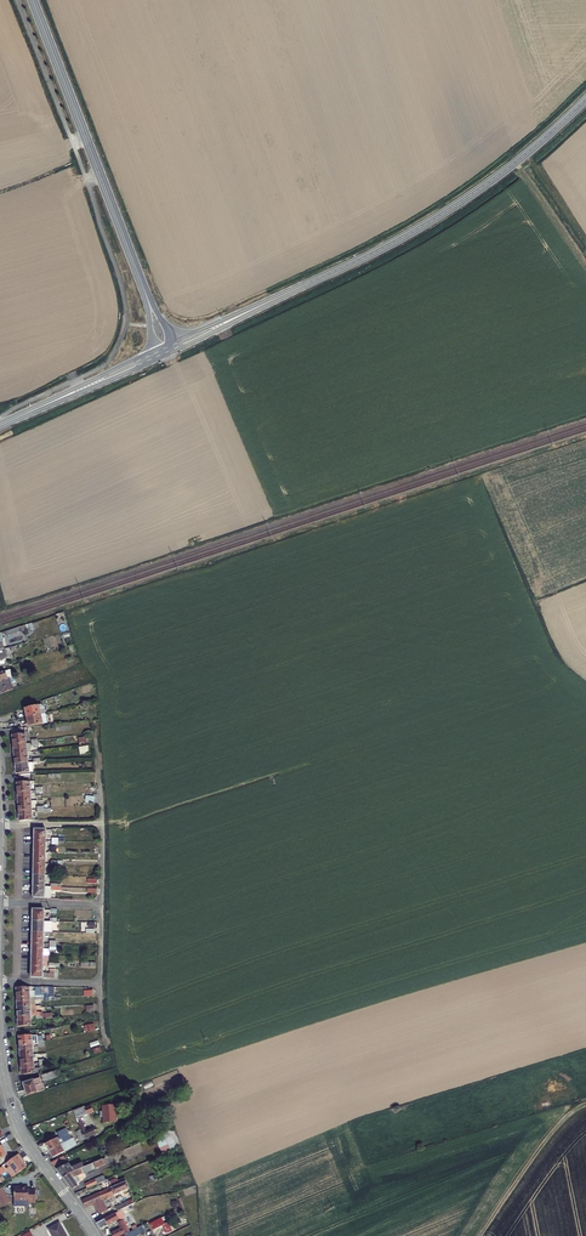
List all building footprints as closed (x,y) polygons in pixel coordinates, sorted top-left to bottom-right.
[(28,630),(25,625),(6,631),(7,635),(28,630)] [(8,649),(6,649),(0,651),(0,659),(8,657),(7,653),(9,652),(8,649)] [(1,683),(9,680),(17,677),(14,668),(0,672),(0,681),(1,683)] [(13,690),(9,680),(1,683),(5,693),(13,690)] [(25,708),(27,718),(45,714),(44,706),(43,706),(42,704),(25,708)] [(47,721),(45,714),(27,718),(29,726),(46,723),(45,721),(47,721)] [(14,736),(15,746),(27,745),(25,734),(14,736)] [(16,755),(27,754),(27,745),(15,746),(16,755)] [(88,746),(79,747),(80,755),(89,754),(88,746)] [(16,755),(17,765),(28,764),(27,754),(16,755)] [(30,777),(28,764),(17,765),(18,774),(21,774),(21,778),(30,777)] [(19,783),(20,793),(31,792),(31,782),(19,783)] [(20,793),(20,802),(32,801),(31,792),(20,793)] [(32,801),(20,802),(21,812),(33,811),(32,801)] [(33,811),(21,812),(22,822),(33,821),(33,811)] [(34,829),(34,842),(46,842),(46,829),(34,829)] [(46,842),(34,842),(34,853),(45,853),(46,842)] [(34,853),(33,864),(45,864),(45,853),(34,853)] [(45,864),(33,864),(33,876),(45,876),(45,864)] [(44,887),(45,876),(33,876),(33,887),(44,887)] [(33,887),(33,899),(43,899),(49,899),(50,890),(60,890),(60,888),(51,888),(44,887),(33,887)] [(32,909),(32,920),(43,920),(43,909),(32,909)] [(50,920),(43,920),(32,920),(32,932),(43,932),(50,932),(50,924),(56,924),(56,920),(50,920)] [(32,932),(32,943),(43,943),(43,932),(32,932)] [(43,943),(32,943),(31,955),(43,955),(43,943)] [(43,955),(31,955),(31,965),(42,966),(43,955)] [(42,972),(42,966),(31,965),(31,977),(54,977),(54,969),(55,966),(49,966),(49,972),(42,972)] [(16,988),(17,998),(29,998),(29,992),(32,992),(32,988),(16,988)] [(35,988),(36,998),(42,997),(42,999),(44,999),(44,994),(42,994),(41,988),(35,988)] [(17,998),(17,1008),(30,1007),(29,998),(17,998)] [(17,1008),(18,1017),(30,1017),(37,1017),(43,1017),(43,1019),(53,1018),(53,1014),(42,1014),(42,1013),(36,1013),(36,1007),(30,1007),(17,1008)] [(30,1017),(18,1017),(18,1027),(30,1026),(30,1017)] [(20,1047),(32,1046),(32,1036),(20,1037),(20,1047)] [(20,1047),(21,1056),(33,1055),(32,1046),(20,1047)] [(34,1065),(33,1055),(21,1056),(22,1066),(34,1065)] [(34,1070),(34,1065),(22,1066),(23,1076),(41,1074),(41,1069),(34,1070)] [(40,1076),(42,1083),(57,1078),(55,1071),(40,1076)] [(22,1085),(26,1097),(37,1094),(39,1093),(36,1085),(40,1083),(39,1079),(22,1085)] [(91,1109),(89,1105),(84,1107),(83,1106),(71,1110),(75,1121),(76,1123),(79,1122),(85,1119),(93,1116),(91,1109)] [(115,1109),(102,1110),(102,1115),(100,1115),(100,1121),(103,1121),(103,1126),(115,1125),(115,1109)] [(81,1125),(77,1126),(80,1134),(75,1136),(79,1145),(95,1137),(93,1131),(85,1135),(81,1125)] [(170,1129),(153,1136),(161,1156),(178,1147),(170,1129)] [(64,1131),(61,1133),(63,1139),(60,1140),(52,1143),(44,1146),(43,1147),(47,1154),(57,1150),(55,1146),(69,1141),(64,1131)] [(42,1142),(44,1146),(52,1143),(50,1138),(42,1142)] [(123,1160),(144,1151),(141,1143),(119,1152),(123,1160)] [(57,1150),(47,1154),(50,1161),(72,1150),(71,1147),(70,1148),(63,1151),(61,1148),(57,1150)] [(27,1167),(17,1154),(16,1155),(4,1164),(13,1177),(27,1167)] [(90,1163),(92,1169),(104,1164),(101,1158),(90,1163)] [(60,1161),(51,1165),(59,1177),(68,1173),(80,1167),(79,1164),(69,1168),(65,1163),(62,1164),(60,1161)] [(84,1176),(89,1175),(93,1173),(92,1169),(90,1163),(80,1167),(68,1173),(60,1178),(70,1193),(80,1185),(75,1177),(83,1173),(84,1176)] [(32,1183),(19,1179),(15,1193),(29,1196),(28,1199),(36,1201),(39,1189),(31,1187),(32,1183)] [(106,1187),(109,1193),(117,1189),(114,1183),(106,1187)] [(100,1206),(127,1194),(124,1186),(117,1189),(109,1193),(94,1200),(105,1217),(100,1206)] [(3,1205),(9,1200),(1,1189),(0,1190),(0,1200),(3,1205)] [(93,1209),(99,1220),(105,1217),(94,1200),(80,1207),(84,1213),(93,1209)] [(116,1217),(118,1217),(133,1209),(131,1205),(114,1213),(116,1217)] [(98,1234),(117,1224),(118,1226),(117,1227),(119,1232),(111,1235),(127,1235),(128,1235),(118,1217),(116,1217),(95,1229),(98,1234)] [(150,1231),(151,1232),(160,1228),(163,1235),(168,1233),(161,1220),(149,1226),(151,1231),(150,1231)] [(48,1230),(51,1235),(66,1235),(59,1224),(48,1230)]
